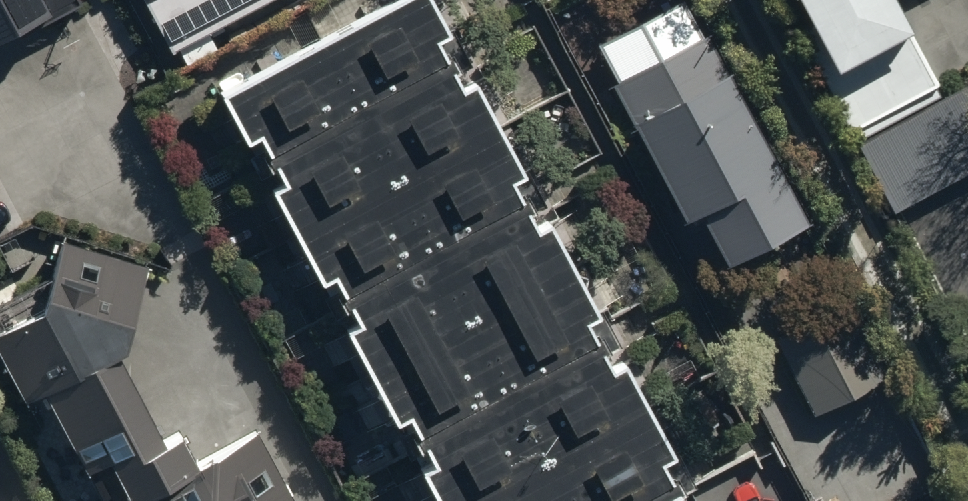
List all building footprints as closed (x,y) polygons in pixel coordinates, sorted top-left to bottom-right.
[(58,0),(0,0),(0,30),(58,0)] [(165,48),(253,0),(139,0),(165,48)] [(217,91),(239,138),(251,132),(260,148),(255,152),(264,168),(270,165),(278,180),(265,187),(314,279),(325,273),(334,289),(328,292),(338,309),(343,306),(352,322),(339,328),(388,419),(400,413),(409,430),(403,433),(411,449),(420,445),(427,459),(412,467),(431,500),(642,500),(667,487),(652,460),(665,453),(615,360),(604,366),(578,317),(591,310),(540,217),(527,224),(503,180),(515,174),(465,82),(455,88),(427,36),(441,29),(425,0),(386,0),(217,91)] [(825,86),(893,219),(967,180),(967,114),(913,0),(791,0),(834,82),(825,86)] [(705,36),(687,1),(602,46),(623,84),(616,88),(688,222),(700,216),(731,273),(817,226),(713,32),(705,36)] [(20,399),(38,389),(80,468),(102,457),(125,500),(296,500),(255,424),(189,459),(174,431),(160,438),(114,352),(145,263),(62,238),(34,307),(0,324),(0,360),(20,399)] [(846,298),(775,335),(819,418),(890,381),(846,298)]
